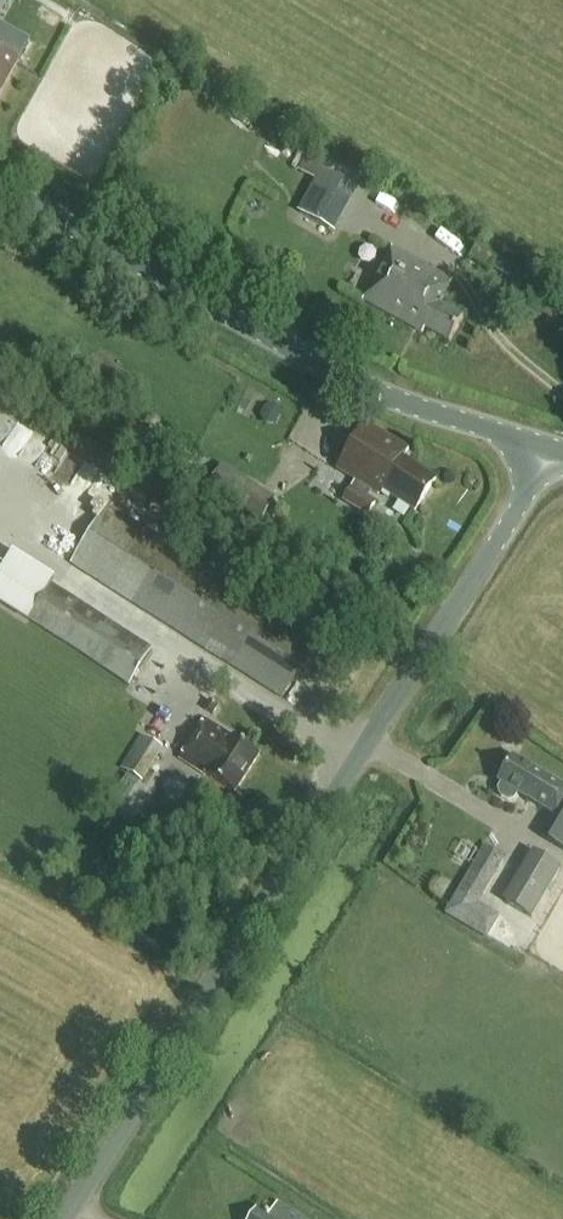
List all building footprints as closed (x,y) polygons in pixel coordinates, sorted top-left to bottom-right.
[(28,47),(0,32),(0,97),(28,47)] [(298,212),(334,232),(364,179),(327,159),(298,212)] [(450,344),(464,319),(440,306),(452,282),(393,250),(364,303),(423,335),(426,331),(450,344)] [(125,441),(137,448),(148,429),(136,422),(125,441)] [(369,497),(373,491),(378,495),(383,490),(416,512),(437,480),(404,459),(409,452),(368,425),(339,470),(356,480),(342,501),(367,517),(376,502),(369,497)] [(277,498),(222,465),(204,493),(259,527),(277,498)] [(70,564),(281,698),(318,640),(107,505),(70,564)] [(27,619),(129,685),(153,648),(51,583),(55,577),(14,551),(0,573),(0,601),(27,619)] [(235,794),(260,755),(230,736),(207,721),(183,760),(195,768),(198,763),(210,771),(206,776),(235,794)] [(143,782),(164,749),(141,734),(120,767),(143,782)] [(500,789),(501,796),(509,800),(516,799),(519,793),(534,802),(535,802),(559,816),(545,839),(562,850),(562,786),(549,778),(550,777),(515,756),(500,782),(503,783),(500,789)] [(473,910),(505,856),(484,843),(468,871),(476,875),(460,902),(473,910)] [(503,901),(531,918),(561,868),(532,851),(503,901)] [(491,939),(514,948),(522,925),(499,917),(491,939)] [(278,1203),(269,1216),(259,1209),(253,1218),(303,1218),(278,1203)]
